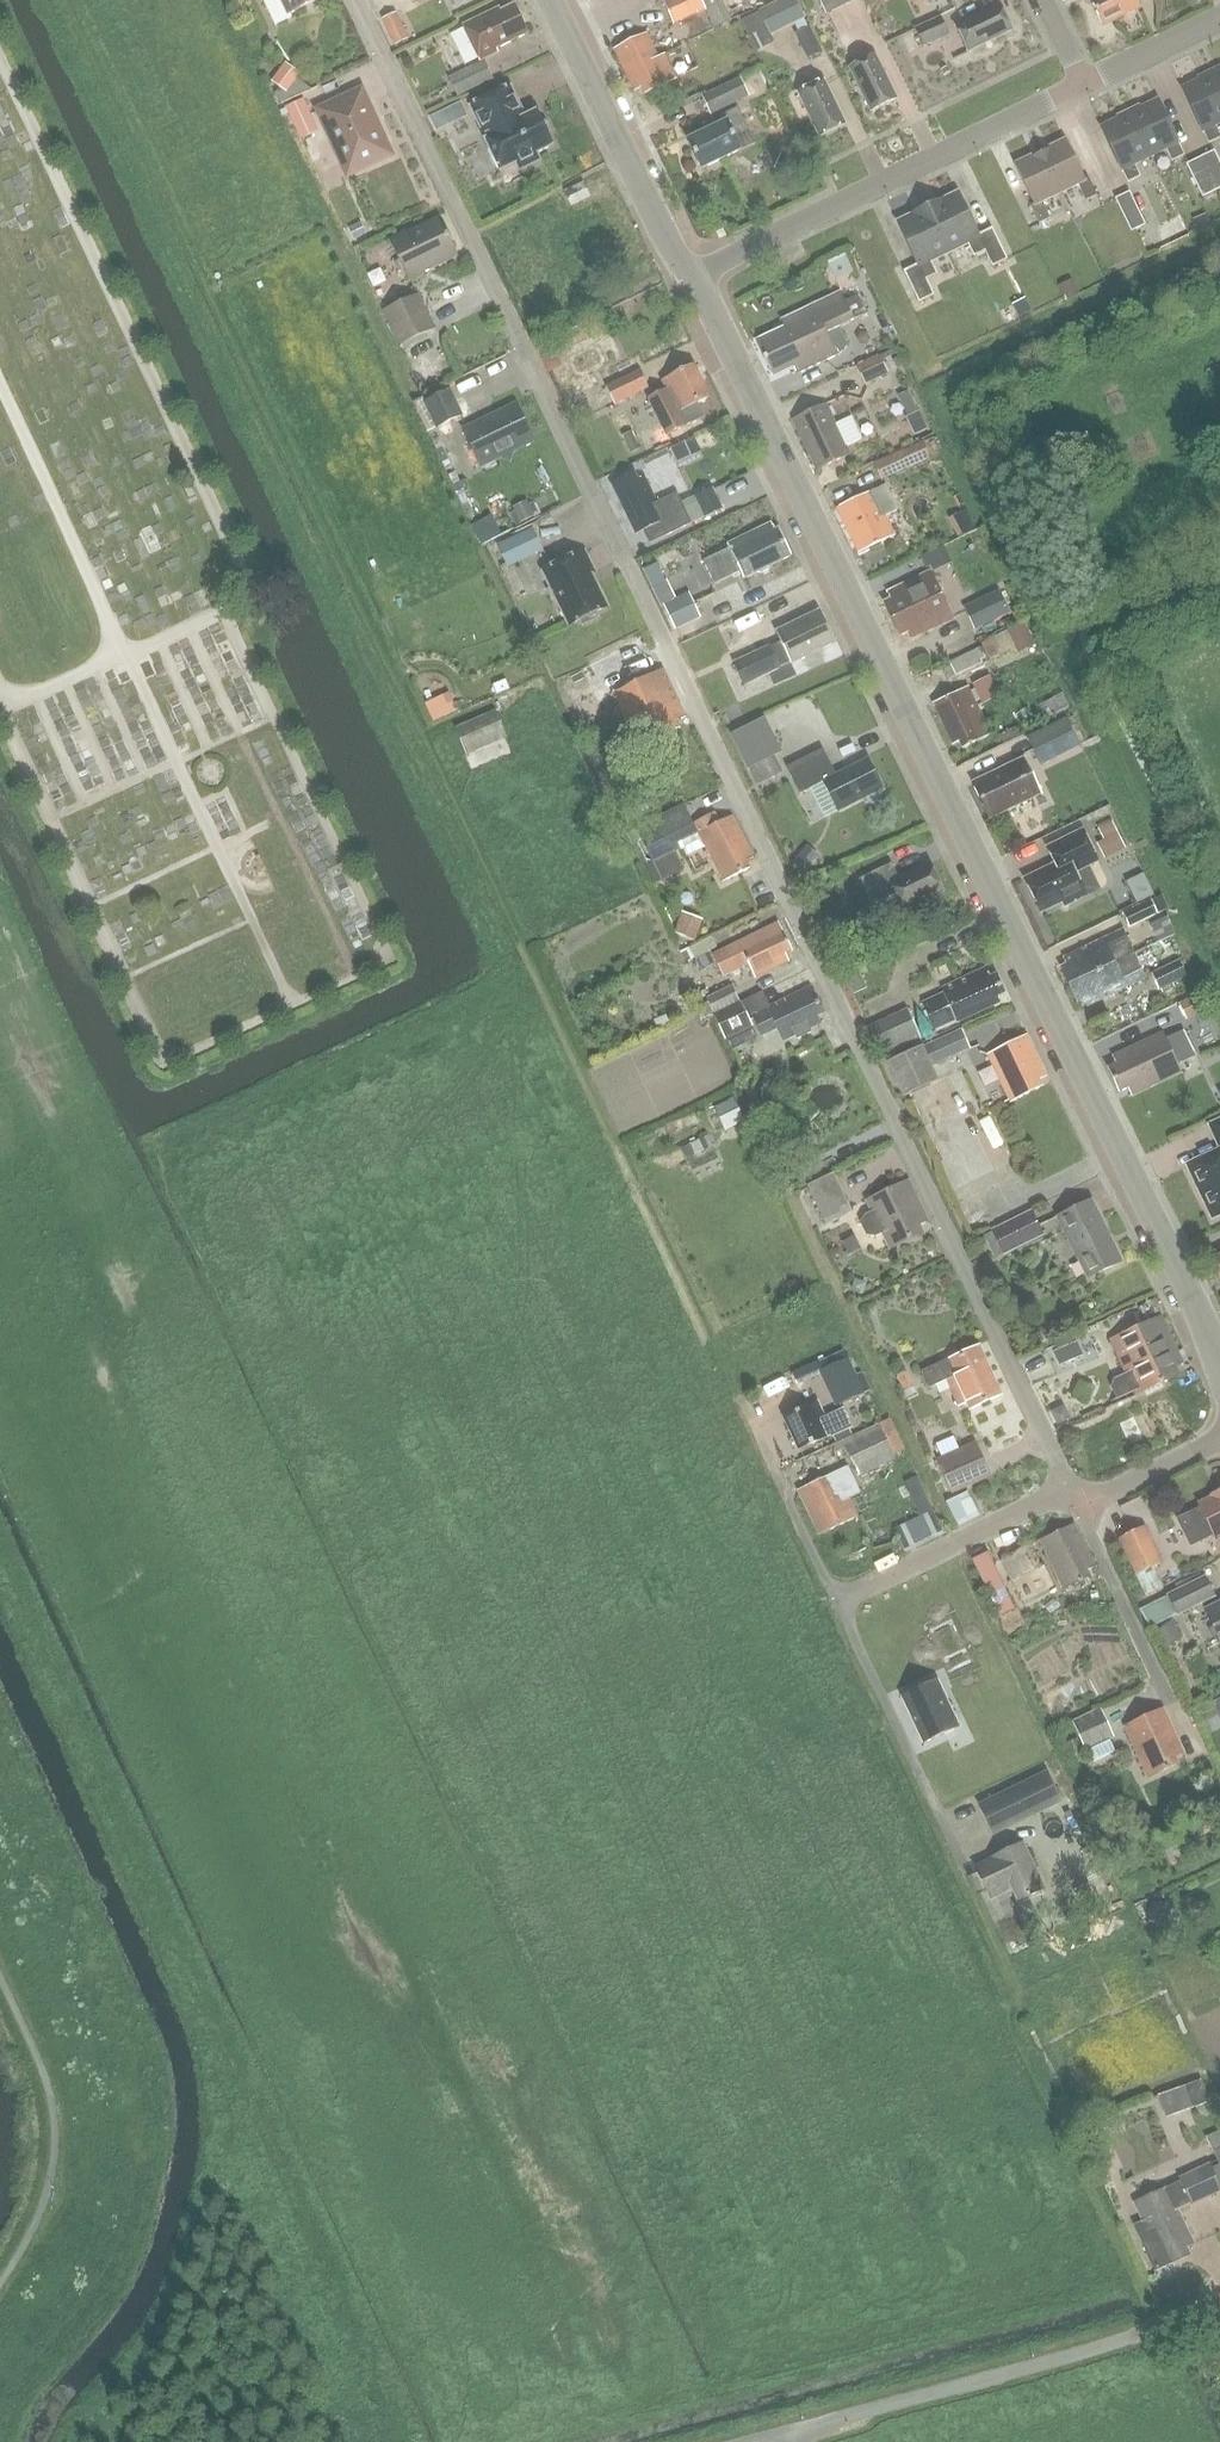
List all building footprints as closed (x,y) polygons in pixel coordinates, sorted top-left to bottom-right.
[(276,27),(294,18),(292,14),(321,0),(263,0),(276,27)] [(664,2),(674,26),(686,21),(707,12),(703,4),(701,0),(668,0),(664,2)] [(805,20),(795,0),(784,0),(759,12),(771,37),(792,26),(805,20)] [(827,16),(858,0),(819,0),(827,16)] [(1105,27),(1143,8),(1139,0),(1092,0),(1105,27)] [(482,62),(501,53),(499,50),(531,35),(517,6),(503,12),(502,9),(465,27),(482,62)] [(1014,31),(1002,6),(958,27),(970,52),(1014,31)] [(409,39),(401,23),(397,13),(385,18),(397,44),(409,39)] [(922,26),(915,29),(924,49),(950,37),(941,17),(922,26)] [(796,35),(808,60),(823,53),(811,28),(799,33),(796,35)] [(637,92),(644,89),(647,96),(679,81),(666,55),(661,57),(649,34),(616,49),(637,92)] [(874,112),(899,100),(877,56),(852,68),(874,112)] [(485,62),(449,79),(458,98),(494,81),(485,62)] [(286,64),(272,83),(281,89),(287,94),(290,90),(298,80),(301,75),(286,64)] [(1184,89),(1211,145),(1219,140),(1219,132),(1218,127),(1219,126),(1219,92),(1212,75),(1184,89)] [(740,78),(703,95),(701,96),(710,115),(749,97),(740,78)] [(847,126),(825,82),(801,94),(822,138),(847,126)] [(512,87),(472,106),(487,137),(485,138),(502,172),(519,164),(521,170),(542,160),(539,155),(556,146),(551,136),(552,131),(549,124),(544,122),(539,112),(527,117),(512,87)] [(346,176),(390,156),(367,105),(364,106),(357,93),(317,111),(346,176)] [(304,100),(286,108),(287,109),(288,111),(289,113),(289,114),(301,140),(318,132),(304,100)] [(1159,101),(1131,114),(1152,158),(1168,151),(1174,163),(1186,157),(1159,101)] [(727,123),(690,141),(704,170),(743,151),(738,139),(751,133),(745,119),(740,109),(724,117),(727,123)] [(445,111),(429,119),(436,133),(452,125),(445,111)] [(1131,114),(1103,128),(1130,184),(1142,178),(1136,166),(1152,158),(1131,114)] [(751,133),(738,139),(743,151),(757,144),(751,133)] [(1068,140),(1042,153),(1062,194),(1080,185),(1088,202),(1099,196),(1091,179),(1088,180),(1068,140)] [(1042,153),(1016,166),(1036,206),(1033,207),(1042,225),(1053,219),(1045,203),(1062,194),(1042,153)] [(1215,195),(1219,192),(1219,170),(1214,156),(1200,163),(1215,195)] [(799,179),(805,165),(792,159),(786,174),(799,179)] [(1200,163),(1186,169),(1201,201),(1215,195),(1200,163)] [(584,183),(569,191),(576,206),(591,199),(584,183)] [(960,194),(929,208),(951,254),(970,245),(976,257),(977,258),(987,253),(995,268),(1010,261),(995,230),(981,236),(960,194)] [(1128,197),(1114,204),(1130,236),(1143,229),(1128,197)] [(933,263),(951,254),(929,208),(899,223),(919,266),(905,272),(920,304),(936,297),(928,281),(939,276),(933,263)] [(411,280),(461,256),(443,218),(393,242),(411,280)] [(361,223),(348,229),(353,241),(366,234),(361,223)] [(1072,282),(1061,288),(1067,301),(1079,295),(1072,282)] [(786,329),(758,342),(775,378),(796,368),(799,374),(840,355),(830,333),(840,328),(842,328),(856,321),(846,301),(843,293),(783,322),(786,329)] [(394,306),(384,310),(401,345),(404,344),(415,339),(424,334),(435,329),(418,294),(394,306)] [(840,328),(830,333),(840,355),(850,345),(842,328),(840,328)] [(879,357),(856,368),(865,387),(888,376),(879,357)] [(898,358),(893,360),(897,367),(901,365),(898,358)] [(650,398),(669,436),(707,418),(700,404),(712,399),(696,365),(660,383),(664,391),(650,398)] [(640,370),(606,388),(615,406),(650,389),(640,370)] [(451,391),(423,404),(436,431),(463,417),(451,391)] [(518,405),(466,431),(483,467),(501,459),(512,463),(513,460),(516,451),(536,442),(518,405)] [(820,471),(852,456),(848,447),(837,425),(828,406),(796,422),(820,471)] [(909,418),(906,419),(915,437),(928,431),(920,413),(919,413),(909,418)] [(849,419),(837,425),(848,447),(859,441),(862,440),(852,418),(849,419)] [(635,439),(625,443),(631,455),(641,450),(635,439)] [(439,440),(432,443),(446,472),(453,468),(439,440)] [(684,441),(670,448),(678,463),(692,456),(684,441)] [(925,442),(899,454),(906,469),(932,457),(925,442)] [(636,473),(614,484),(638,535),(644,532),(650,545),(663,539),(692,525),(682,503),(678,494),(658,503),(646,478),(640,481),(636,473)] [(460,482),(453,486),(458,497),(465,494),(469,492),(463,480),(460,482)] [(887,485),(839,509),(857,547),(867,542),(871,550),(896,537),(888,521),(887,517),(899,511),(887,485)] [(698,507),(704,519),(723,510),(713,489),(694,498),(698,507)] [(530,504),(514,511),(517,518),(520,524),(536,517),(533,511),(530,504)] [(550,514),(541,518),(545,528),(554,524),(550,514)] [(779,530),(777,531),(774,523),(730,545),(732,549),(705,562),(716,585),(743,572),(746,579),(759,573),(764,574),(772,570),(774,566),(793,557),(779,530)] [(533,529),(498,547),(509,568),(544,551),(533,529)] [(587,552),(545,572),(554,590),(551,592),(559,609),(562,607),(571,626),(583,620),(585,624),(599,617),(597,613),(609,608),(594,574),(597,573),(587,552)] [(933,552),(921,557),(927,569),(931,567),(939,564),(933,552)] [(657,564),(644,570),(652,588),(665,582),(657,564)] [(912,640),(956,620),(933,572),(889,593),(893,600),(886,604),(902,637),(908,633),(912,640)] [(1001,591),(964,609),(975,632),(1011,615),(1001,591)] [(692,593),(665,605),(677,631),(704,619),(692,593)] [(794,664),(837,644),(821,612),(779,632),(783,641),(736,664),(746,686),(782,669),(782,668),(793,663),(794,664)] [(1026,621),(1007,631),(1015,647),(1035,638),(1026,621)] [(994,638),(981,644),(989,661),(1002,654),(994,638)] [(980,648),(949,663),(951,666),(956,677),(983,664),(982,661),(985,659),(980,648)] [(683,729),(679,722),(688,717),(665,669),(614,693),(637,742),(646,738),(649,745),(683,729)] [(990,676),(973,684),(979,697),(996,689),(990,676)] [(955,746),(962,743),(965,750),(993,736),(970,688),(935,704),(955,746)] [(1062,694),(1045,703),(1052,716),(1069,708),(1062,694)] [(443,696),(426,704),(434,722),(451,714),(443,696)] [(496,712),(456,729),(467,756),(507,739),(508,739),(505,732),(496,712)] [(1068,717),(1028,737),(1041,763),(1081,743),(1068,717)] [(802,795),(825,782),(841,812),(868,798),(870,801),(875,803),(882,799),(883,795),(882,791),(885,790),(870,759),(838,776),(835,769),(829,768),(820,751),(789,768),(802,795)] [(773,756),(749,768),(758,785),(782,773),(773,756)] [(1042,795),(1025,760),(975,784),(993,820),(1042,795)] [(666,813),(635,829),(637,832),(640,838),(653,864),(684,848),(666,813)] [(717,814),(696,824),(706,844),(725,882),(751,868),(748,862),(756,858),(734,816),(722,823),(717,814)] [(1104,841),(1097,844),(1105,860),(1126,850),(1112,823),(1100,829),(1099,830),(1104,841)] [(1068,907),(1089,896),(1078,873),(1101,862),(1085,831),(1050,848),(1058,864),(1027,879),(1044,913),(1065,902),(1068,907)] [(807,847),(794,861),(796,863),(806,871),(819,857),(807,847)] [(861,880),(874,907),(898,895),(906,911),(946,892),(932,863),(901,878),(894,864),(861,880)] [(1123,917),(1129,930),(1157,917),(1167,913),(1161,900),(1123,917)] [(681,918),(675,935),(695,942),(702,926),(681,918)] [(791,962),(788,955),(795,951),(781,923),(715,956),(725,977),(751,965),(757,979),(791,962)] [(1072,985),(1136,955),(1125,931),(1067,958),(1070,965),(1064,968),(1072,985)] [(709,953),(698,959),(704,970),(715,964),(709,953)] [(1136,955),(1072,985),(1080,1002),(1087,999),(1090,1006),(1147,979),(1136,955)] [(1179,961),(1151,975),(1159,992),(1166,989),(1177,983),(1187,978),(1179,961)] [(991,978),(989,973),(987,969),(943,990),(946,995),(924,1005),(938,1033),(1002,1002),(999,997),(1006,993),(998,975),(991,978)] [(732,988),(707,1000),(709,1003),(714,1013),(715,1015),(740,1003),(732,988)] [(813,988),(755,1017),(765,1036),(781,1028),(787,1041),(795,1036),(810,1029),(822,1023),(818,1017),(825,1013),(813,988)] [(1189,1000),(1179,1005),(1186,1021),(1209,1010),(1202,994),(1189,1000)] [(715,1015),(714,1016),(726,1041),(727,1040),(747,1031),(753,1028),(749,1019),(742,1003),(740,1003),(715,1015)] [(885,1056),(922,1039),(910,1011),(872,1028),(885,1056)] [(666,1016),(654,1022),(658,1030),(671,1024),(666,1016)] [(973,1049),(965,1030),(925,1048),(925,1047),(890,1063),(905,1098),(940,1081),(934,1067),(973,1049)] [(1118,1064),(1110,1069),(1121,1093),(1130,1088),(1134,1096),(1184,1073),(1180,1065),(1196,1058),(1183,1032),(1169,1039),(1165,1033),(1115,1057),(1118,1064)] [(1049,1077),(1029,1036),(990,1055),(1013,1102),(1044,1087),(1042,1081),(1049,1077)] [(730,1102),(715,1109),(726,1132),(745,1123),(734,1100),(730,1102)] [(1219,1148),(1219,1119),(1207,1125),(1218,1149),(1219,1148)] [(694,1170),(722,1157),(711,1134),(683,1147),(694,1170)] [(1191,1165),(1215,1217),(1219,1215),(1219,1151),(1191,1165)] [(835,1175),(809,1187),(827,1226),(853,1214),(835,1175)] [(930,1220),(911,1182),(869,1202),(873,1210),(864,1215),(861,1222),(867,1235),(877,1236),(884,1232),(892,1249),(925,1232),(921,1225),(930,1220)] [(1090,1279),(1124,1263),(1094,1201),(1060,1218),(1090,1279)] [(1032,1210),(991,1230),(992,1232),(984,1236),(995,1258),(1003,1254),(1004,1255),(1044,1235),(1032,1210)] [(1149,1323),(1136,1329),(1162,1384),(1165,1383),(1181,1375),(1178,1368),(1186,1365),(1185,1363),(1180,1352),(1163,1316),(1149,1323)] [(1114,1381),(1111,1388),(1117,1400),(1143,1388),(1145,1392),(1162,1384),(1136,1329),(1113,1340),(1128,1374),(1114,1381)] [(1077,1342),(1054,1352),(1060,1366),(1083,1356),(1077,1342)] [(1004,1395),(982,1346),(942,1364),(924,1372),(931,1389),(950,1381),(961,1406),(968,1403),(971,1410),(1004,1395)] [(1183,1350),(1180,1352),(1185,1363),(1188,1361),(1183,1350)] [(849,1361),(823,1372),(839,1407),(864,1395),(856,1377),(849,1361)] [(907,1373),(897,1377),(904,1392),(914,1388),(911,1382),(907,1373)] [(863,1374),(856,1377),(864,1395),(871,1392),(863,1374)] [(819,1403),(787,1417),(801,1450),(827,1439),(831,1437),(834,1435),(826,1418),(819,1403)] [(1060,1408),(1051,1412),(1057,1426),(1071,1420),(1066,1410),(1060,1408)] [(845,1410),(826,1418),(834,1435),(831,1437),(831,1438),(834,1437),(850,1430),(853,1428),(845,1410)] [(893,1460),(891,1456),(905,1449),(890,1420),(834,1446),(838,1454),(845,1450),(859,1477),(893,1460)] [(850,1430),(834,1437),(836,1442),(852,1435),(850,1430)] [(975,1442),(937,1459),(952,1494),(990,1477),(975,1442)] [(860,1517),(851,1498),(860,1493),(848,1468),(835,1474),(801,1489),(820,1529),(827,1525),(830,1531),(860,1517)] [(950,1498),(961,1522),(984,1511),(973,1488),(950,1498)] [(925,1494),(912,1500),(920,1517),(933,1512),(925,1494)] [(1214,1499),(1215,1501),(1200,1509),(1203,1515),(1180,1526),(1191,1549),(1215,1537),(1218,1543),(1219,1542),(1219,1496),(1214,1499)] [(1125,1503),(1131,1524),(1144,1520),(1138,1499),(1125,1503)] [(1042,1540),(1066,1590),(1092,1578),(1089,1571),(1097,1567),(1076,1524),(1042,1540)] [(1145,1526),(1119,1539),(1146,1595),(1163,1587),(1154,1567),(1163,1562),(1145,1526)] [(1031,1545),(1000,1562),(1009,1580),(1042,1567),(1031,1545)] [(988,1553),(972,1561),(999,1618),(1016,1610),(988,1553)] [(1178,1592),(1168,1597),(1177,1616),(1215,1598),(1205,1578),(1178,1592)] [(1168,1597),(1140,1610),(1150,1630),(1177,1616),(1168,1597)] [(1208,1611),(1219,1636),(1219,1605),(1208,1611)] [(949,1673),(971,1662),(950,1619),(929,1630),(949,1673)] [(1173,1621),(1158,1631),(1165,1642),(1180,1633),(1176,1626),(1173,1621)] [(936,1680),(901,1697),(923,1743),(958,1726),(936,1680)] [(1114,1739),(1100,1709),(1072,1722),(1086,1752),(1114,1739)] [(1177,1760),(1186,1756),(1164,1712),(1129,1728),(1142,1754),(1137,1756),(1149,1780),(1179,1765),(1177,1760)] [(1078,1739),(1066,1745),(1072,1758),(1084,1752),(1084,1751),(1078,1739)] [(1045,1774),(979,1805),(993,1835),(1059,1804),(1045,1774)] [(1016,1887),(1022,1901),(1048,1888),(1026,1843),(979,1866),(994,1898),(1016,1887)] [(1092,1889),(1077,1895),(1083,1909),(1098,1903),(1092,1889)] [(1202,2080),(1180,2088),(1188,2110),(1209,2102),(1202,2080)] [(1207,2138),(1214,2152),(1219,2149),(1219,2131),(1207,2138)] [(1133,2225),(1155,2272),(1158,2270),(1192,2255),(1189,2248),(1197,2244),(1180,2209),(1193,2202),(1194,2203),(1219,2191),(1219,2180),(1214,2168),(1212,2163),(1182,2177),(1183,2181),(1170,2187),(1137,2202),(1134,2204),(1142,2221),(1133,2225)]
